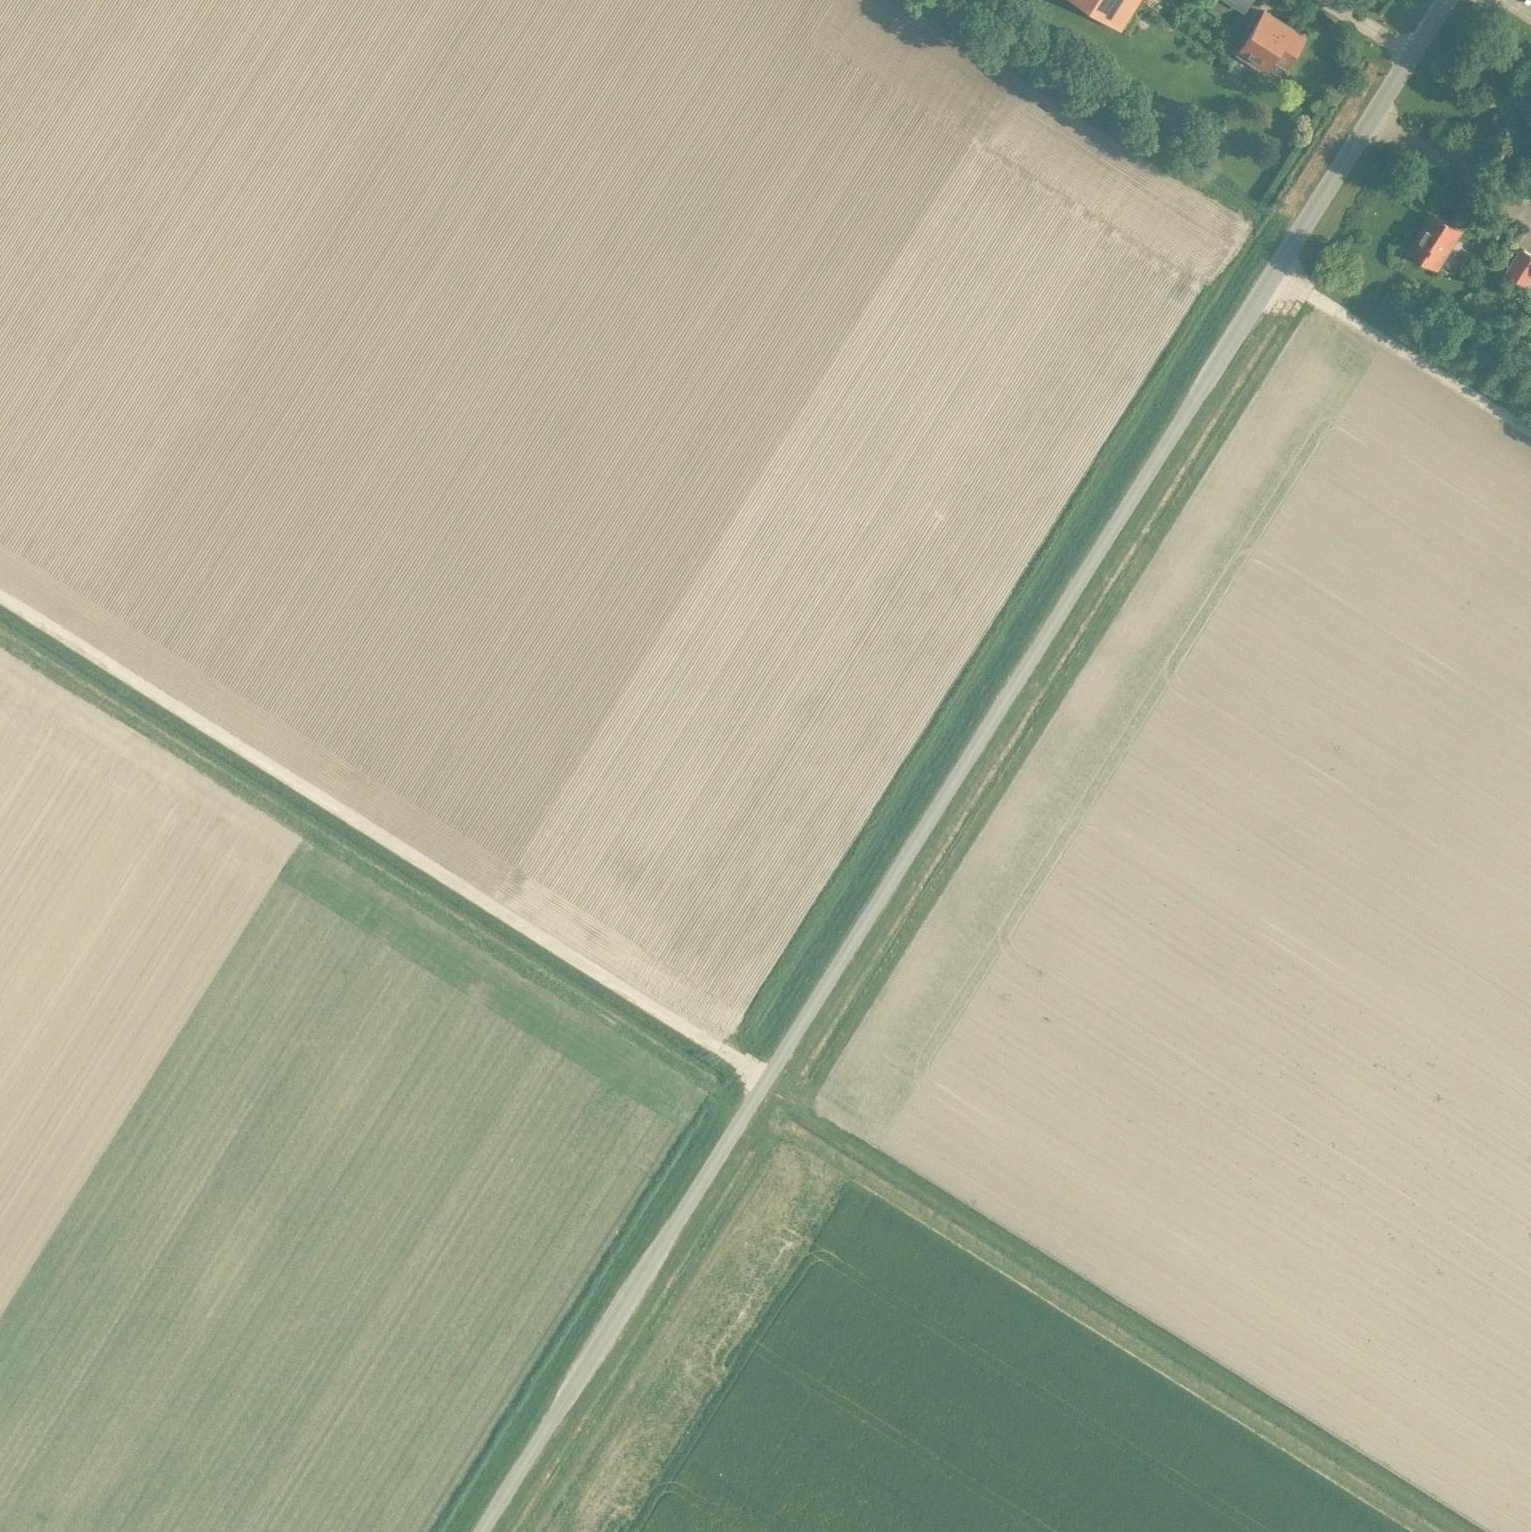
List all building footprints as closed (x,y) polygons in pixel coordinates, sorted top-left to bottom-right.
[(1118,25),(1133,0),(1079,0),(1118,25)] [(1282,63),(1302,32),(1301,31),(1300,33),(1263,9),(1264,8),(1263,7),(1236,49),(1262,66),(1270,53),(1282,61),(1281,62),(1282,63)] [(1436,266),(1461,227),(1430,207),(1405,246),(1436,266)] [(1530,276),(1530,253),(1521,246),(1506,271),(1527,283),(1530,276)]
